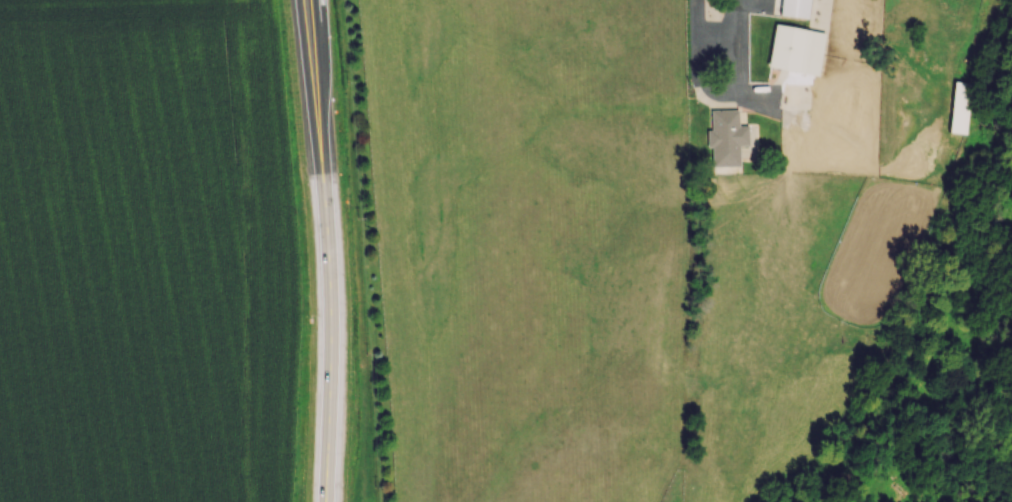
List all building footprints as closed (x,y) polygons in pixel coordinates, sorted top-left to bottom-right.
[(777,14),(779,0),(809,0),(807,18),(777,14)] [(776,22),(825,32),(817,74),(768,64),(776,22)] [(949,132),(965,134),(970,83),(953,81),(949,132)] [(710,109),(738,109),(738,125),(748,125),(748,146),(738,146),(738,166),(710,165),(710,109)]
